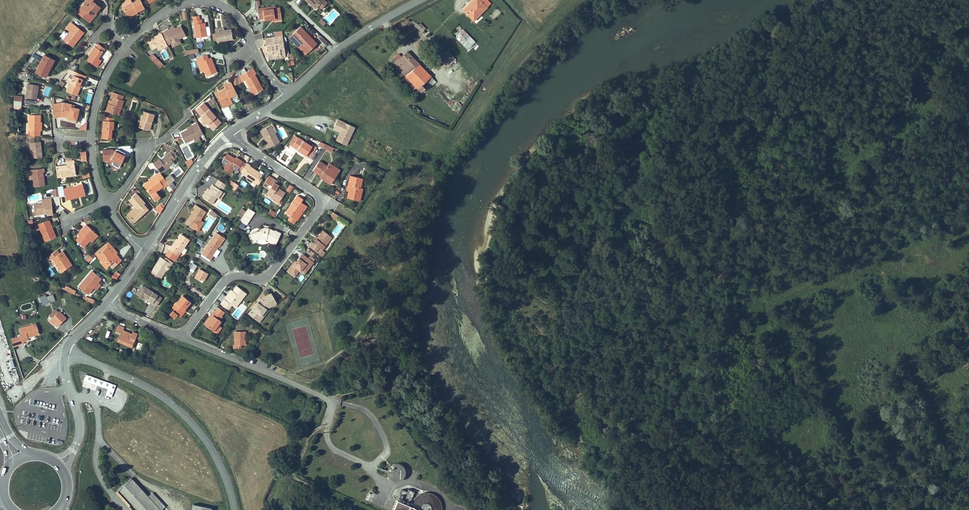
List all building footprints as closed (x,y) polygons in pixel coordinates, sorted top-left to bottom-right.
[(86,5),(79,13),(88,20),(92,16),(90,14),(93,11),(96,13),(100,7),(93,1),(93,0),(86,0),(84,3),(86,5)] [(125,11),(127,11),(130,17),(134,15),(133,12),(136,10),(137,12),(145,8),(140,0),(138,0),(123,7),(125,11)] [(463,11),(473,21),(491,3),(487,0),(474,0),(470,4),(471,5),(468,7),(467,6),(463,11)] [(77,12),(79,13),(86,5),(84,3),(77,12)] [(264,20),(272,19),(281,17),(279,8),(275,8),(263,10),(262,8),(259,9),(257,9),(259,19),(264,18),(264,20)] [(96,14),(96,13),(93,11),(90,14),(92,16),(88,20),(90,22),(96,14)] [(201,19),(193,20),(196,38),(207,36),(207,35),(205,27),(205,23),(202,23),(201,19)] [(66,29),(70,32),(63,40),(71,46),(76,37),(79,39),(84,32),(75,25),(75,26),(71,23),(66,29)] [(422,32),(424,31),(418,25),(416,23),(415,25),(422,32)] [(167,44),(171,43),(178,39),(185,35),(180,26),(174,28),(168,32),(168,30),(165,31),(165,32),(162,34),(167,44)] [(317,44),(300,27),(289,37),(298,47),(301,45),(308,53),(317,44)] [(224,30),(218,31),(218,29),(214,29),(217,42),(233,39),(231,29),(224,30)] [(60,37),(63,40),(68,34),(65,31),(60,37)] [(456,39),(466,50),(474,43),(464,32),(456,39)] [(162,34),(161,34),(154,37),(154,39),(148,42),(152,49),(157,47),(158,50),(167,46),(167,44),(162,34)] [(265,38),(265,39),(266,44),(267,55),(275,54),(275,56),(285,54),(282,38),(282,36),(267,38),(265,38)] [(319,38),(326,45),(328,43),(321,36),(319,38)] [(72,47),(79,39),(76,37),(71,46),(72,47)] [(180,43),(178,39),(171,43),(173,47),(180,43)] [(454,61),(433,39),(426,45),(447,67),(454,61)] [(100,59),(98,58),(102,52),(105,49),(98,44),(96,47),(95,47),(90,53),(92,54),(90,57),(88,60),(97,67),(101,60),(100,59)] [(394,63),(406,76),(419,65),(406,52),(394,63)] [(159,68),(163,65),(153,54),(149,57),(159,68)] [(53,60),(44,55),(36,73),(45,77),(48,72),(50,68),(49,68),(50,65),(51,66),(53,60)] [(207,55),(196,59),(199,65),(200,65),(202,64),(204,71),(206,76),(217,72),(211,58),(208,59),(207,55)] [(419,65),(406,76),(416,87),(417,88),(430,76),(419,65)] [(246,80),(250,87),(254,95),(263,90),(255,75),(253,76),(249,70),(241,75),(244,81),(246,80)] [(76,96),(80,87),(79,86),(82,79),(83,80),(85,76),(75,71),(67,92),(76,96)] [(282,73),(279,76),(285,83),(288,80),(282,73)] [(410,93),(416,87),(406,76),(399,82),(410,93)] [(421,92),(425,88),(433,79),(430,76),(417,88),(421,92)] [(435,82),(433,79),(425,88),(427,90),(435,82)] [(233,85),(231,82),(224,85),(225,88),(219,91),(220,94),(217,96),(222,108),(232,103),(231,100),(229,97),(237,94),(234,89),(233,85)] [(36,99),(38,85),(28,84),(26,98),(36,99)] [(112,101),(111,104),(109,104),(106,111),(115,114),(117,107),(121,108),(124,100),(122,100),(123,96),(113,92),(111,96),(113,97),(112,101)] [(21,105),(23,97),(13,96),(14,104),(21,105)] [(74,108),(71,107),(71,104),(64,103),(54,104),(53,104),(53,110),(54,115),(61,114),(69,116),(68,118),(76,120),(79,109),(74,108)] [(203,103),(196,110),(203,119),(201,121),(204,125),(206,122),(211,127),(218,120),(203,103)] [(154,114),(144,111),(139,127),(148,130),(149,126),(149,125),(150,123),(151,123),(154,114)] [(40,136),(40,131),(40,122),(40,115),(29,115),(29,121),(30,121),(30,130),(29,130),(29,136),(34,136),(40,136)] [(111,129),(113,130),(114,118),(111,118),(106,116),(105,116),(105,120),(103,120),(102,138),(111,139),(111,129)] [(221,123),(218,120),(211,127),(213,129),(221,123)] [(355,128),(338,120),(332,131),(339,134),(335,141),(347,146),(355,128)] [(194,126),(188,130),(181,133),(185,143),(203,134),(197,123),(193,125),(194,126)] [(279,142),(275,133),(274,133),(270,125),(262,130),(266,137),(264,138),(269,147),(279,142)] [(312,147),(298,138),(295,136),(289,145),(292,146),(306,156),(309,150),(313,153),(316,147),(313,145),(312,147)] [(32,158),(41,157),(40,150),(41,150),(40,141),(34,142),(30,143),(32,158)] [(167,153),(171,151),(166,143),(162,145),(167,153)] [(112,149),(102,149),(103,159),(108,159),(109,158),(114,161),(121,164),(125,156),(112,149)] [(177,157),(174,153),(172,155),(170,152),(167,154),(168,155),(169,156),(162,161),(161,160),(160,159),(153,164),(160,172),(174,163),(172,161),(177,157)] [(222,161),(225,164),(233,169),(236,171),(243,162),(236,157),(235,159),(234,160),(229,156),(230,155),(227,153),(222,161)] [(73,164),(66,165),(56,167),(57,175),(66,175),(66,176),(76,175),(74,161),(72,161),(73,164)] [(313,170),(321,176),(322,176),(323,174),(327,177),(325,179),(332,183),(335,178),(333,177),(336,173),(331,170),(333,168),(328,164),(327,166),(319,161),(313,170)] [(244,175),(253,181),(257,183),(260,178),(262,175),(257,172),(257,171),(250,166),(246,163),(241,171),(244,174),(244,175)] [(336,173),(333,177),(335,178),(340,170),(329,163),(328,164),(333,168),(331,170),(336,173)] [(223,168),(231,173),(233,169),(225,164),(223,168)] [(170,172),(175,178),(183,172),(179,165),(170,172)] [(32,170),(34,187),(44,185),(43,172),(45,172),(44,168),(32,170)] [(157,178),(145,187),(155,200),(159,197),(156,192),(163,186),(162,184),(166,181),(164,179),(160,172),(155,176),(157,178)] [(175,180),(170,174),(164,179),(169,185),(175,180)] [(331,184),(332,183),(325,179),(327,177),(323,174),(322,176),(321,176),(320,177),(331,184)] [(143,185),(145,187),(157,178),(155,176),(143,185)] [(275,199),(274,199),(273,200),(278,203),(285,193),(281,190),(279,190),(278,187),(279,186),(276,184),(278,182),(269,176),(263,185),(269,190),(266,194),(271,197),(273,195),(275,196),(275,199)] [(357,199),(358,193),(361,194),(362,188),(360,188),(362,178),(350,176),(348,187),(349,187),(349,188),(350,189),(349,191),(347,198),(351,199),(352,197),(357,199)] [(216,197),(217,198),(222,191),(226,185),(218,180),(214,186),(213,185),(210,190),(209,192),(207,191),(203,197),(212,204),(216,197)] [(73,187),(64,189),(66,200),(78,197),(78,194),(84,192),(82,184),(81,185),(78,185),(77,182),(72,183),(73,187)] [(238,185),(234,182),(230,187),(235,190),(238,185)] [(129,200),(136,207),(137,209),(129,216),(134,222),(146,211),(141,206),(143,204),(144,203),(137,195),(134,198),(133,197),(129,200)] [(293,202),(299,205),(301,202),(303,199),(298,195),(293,202)] [(34,213),(47,211),(47,214),(53,214),(51,198),(42,199),(42,203),(34,204),(34,213)] [(286,213),(296,219),(303,209),(304,210),(307,206),(301,202),(299,205),(293,202),(286,213)] [(191,214),(192,215),(187,223),(194,229),(200,220),(206,211),(196,204),(193,208),(195,209),(191,214)] [(136,207),(127,214),(129,216),(137,209),(136,207)] [(246,211),(244,214),(250,218),(254,212),(248,208),(246,211)] [(297,220),(304,210),(303,209),(296,219),(297,220)] [(339,217),(333,213),(330,218),(336,222),(339,217)] [(240,220),(246,224),(250,218),(244,214),(243,215),(242,217),(240,220)] [(50,228),(51,227),(48,220),(38,224),(45,241),(54,238),(50,228)] [(79,236),(76,240),(84,247),(90,240),(96,234),(86,225),(80,231),(82,233),(79,236)] [(274,231),(268,228),(263,227),(262,230),(249,235),(257,239),(261,238),(266,239),(266,240),(269,242),(268,244),(273,247),(275,242),(276,242),(280,233),(275,231),(274,231)] [(309,246),(315,251),(319,247),(322,250),(331,237),(323,230),(318,237),(314,243),(312,242),(309,246)] [(216,233),(213,237),(221,243),(224,238),(216,233)] [(181,234),(177,239),(173,247),(171,246),(169,250),(176,255),(179,251),(181,252),(189,239),(181,234)] [(249,235),(249,234),(249,235),(252,243),(256,242),(256,239),(257,239),(249,235)] [(213,256),(213,255),(219,246),(219,247),(222,243),(221,243),(213,237),(201,254),(210,260),(213,256)] [(315,251),(309,246),(305,251),(312,256),(315,251)] [(107,247),(97,256),(102,261),(101,263),(104,267),(108,264),(109,265),(110,265),(112,268),(121,260),(116,254),(112,257),(111,256),(113,254),(112,253),(107,247)] [(321,256),(325,251),(322,250),(319,247),(315,251),(321,256)] [(64,260),(59,253),(57,250),(48,256),(50,260),(52,258),(61,272),(72,265),(67,258),(64,260)] [(176,255),(169,250),(165,255),(173,260),(176,255)] [(157,281),(160,277),(161,278),(166,270),(170,263),(164,259),(160,257),(158,260),(159,261),(156,267),(155,266),(151,272),(152,272),(150,276),(157,281)] [(165,257),(164,259),(170,263),(166,270),(167,271),(172,264),(173,262),(165,257)] [(304,260),(303,261),(299,258),(296,261),(293,265),(292,264),(287,271),(294,276),(299,270),(300,270),(303,267),(307,270),(313,262),(308,258),(305,261),(304,260)] [(199,280),(200,279),(200,278),(204,280),(208,273),(200,268),(194,278),(199,280)] [(92,271),(79,286),(88,294),(94,287),(98,283),(101,279),(92,271)] [(111,277),(116,281),(120,274),(116,271),(111,277)] [(162,298),(142,284),(135,294),(145,301),(146,300),(156,307),(162,298)] [(74,295),(76,291),(66,286),(64,290),(74,295)] [(230,295),(241,300),(241,299),(246,293),(236,286),(232,291),(230,295)] [(249,313),(255,317),(258,313),(261,315),(266,309),(276,303),(271,293),(266,296),(266,297),(262,299),(262,301),(258,303),(257,302),(249,313)] [(230,295),(228,294),(224,299),(231,305),(235,307),(238,304),(241,300),(230,295)] [(46,297),(46,295),(40,297),(43,305),(55,301),(52,295),(46,297)] [(171,309),(179,316),(185,309),(188,306),(189,306),(191,303),(183,296),(174,306),(171,309)] [(231,305),(224,299),(221,303),(228,309),(231,305)] [(50,315),(52,318),(58,312),(56,309),(50,315)] [(267,310),(266,309),(261,315),(258,313),(255,317),(259,321),(267,310)] [(214,310),(211,314),(213,316),(206,325),(213,331),(221,321),(220,320),(222,317),(214,310)] [(66,318),(59,311),(58,312),(52,318),(50,321),(56,327),(66,318)] [(204,323),(206,325),(213,316),(211,314),(204,323)] [(22,336),(18,337),(20,344),(24,343),(24,341),(28,339),(28,337),(39,333),(38,328),(34,329),(34,326),(33,324),(20,329),(22,336)] [(116,331),(120,332),(117,341),(133,348),(135,343),(133,343),(137,334),(133,332),(132,334),(123,330),(124,328),(118,325),(116,331)] [(236,339),(236,344),(234,344),(233,344),(233,348),(241,348),(241,344),(245,344),(245,331),(234,332),(234,338),(236,339)] [(83,372),(78,384),(94,389),(98,378),(83,372)] [(400,449),(396,441),(391,444),(395,451),(400,449)] [(392,467),(394,471),(389,474),(393,483),(408,476),(402,462),(392,467)] [(131,478),(117,491),(130,505),(134,509),(135,509),(161,509),(165,506),(152,492),(148,496),(131,478)] [(395,509),(441,509),(443,499),(415,492),(408,490),(407,492),(401,490),(395,509)]
